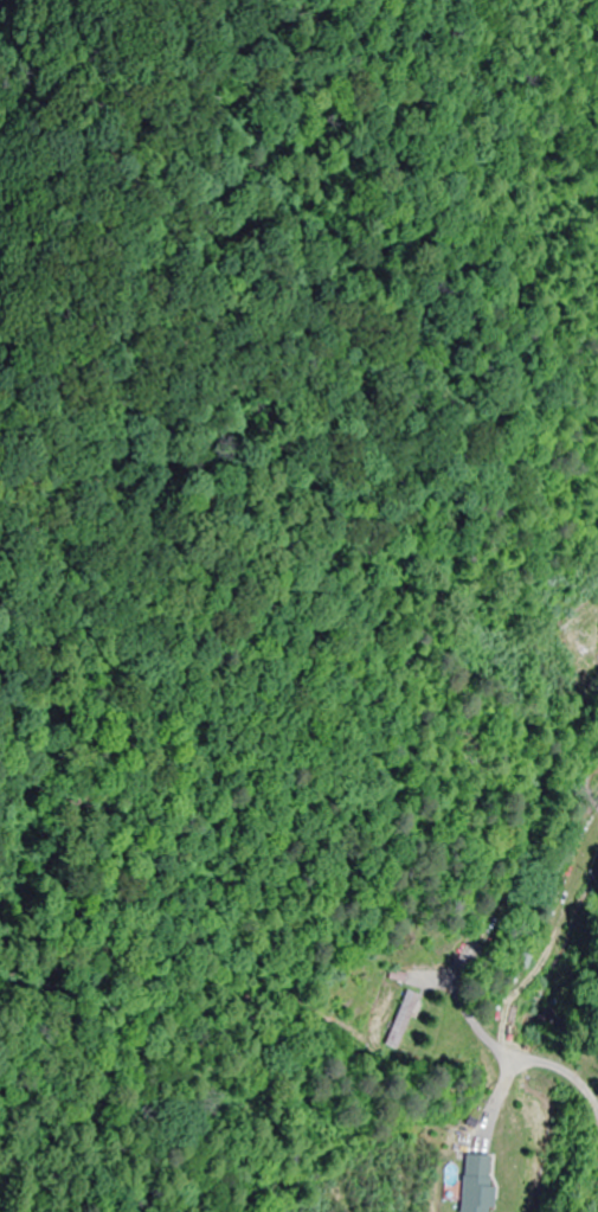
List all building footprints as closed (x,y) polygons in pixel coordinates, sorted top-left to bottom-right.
[(595,678),(597,676),(597,660),(589,647),(592,645),(577,624),(563,634),(595,678)] [(383,1046),(396,1050),(415,994),(402,990),(383,1046)] [(491,1188),(488,1187),(489,1157),(462,1155),(459,1211),(491,1211),(491,1188)]
